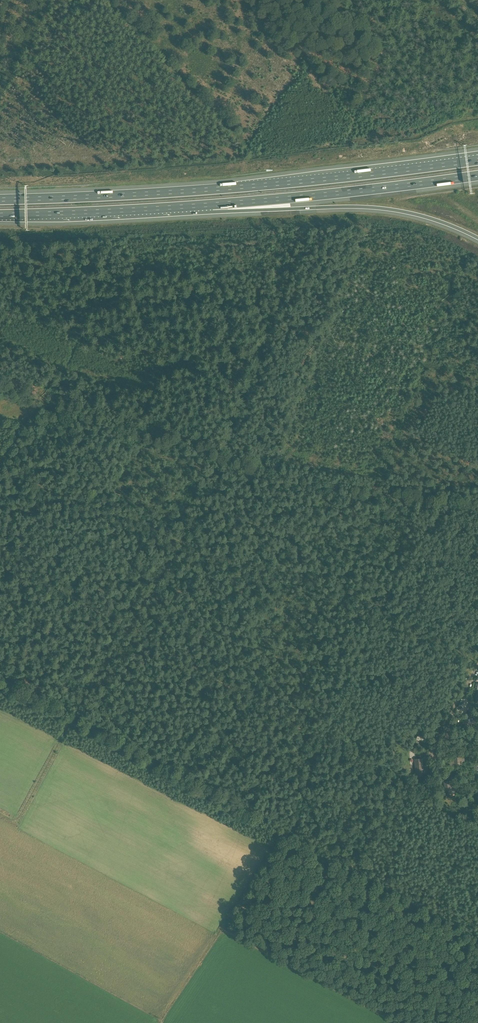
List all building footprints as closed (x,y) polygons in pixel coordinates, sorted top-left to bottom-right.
[(469,715),(470,713),(466,713),(465,722),(468,722),(468,720),(475,721),(476,716),(469,715)] [(417,729),(417,731),(418,732),(416,739),(425,742),(428,735),(421,733),(422,731),(417,729)] [(454,758),(449,758),(450,765),(458,765),(458,762),(464,762),(464,756),(457,757),(457,756),(454,756),(454,758)] [(415,759),(416,765),(417,765),(418,777),(428,776),(427,765),(423,766),(422,758),(415,759)] [(448,790),(449,794),(456,792),(455,789),(454,781),(451,781),(450,780),(444,782),(445,790),(448,790)]
